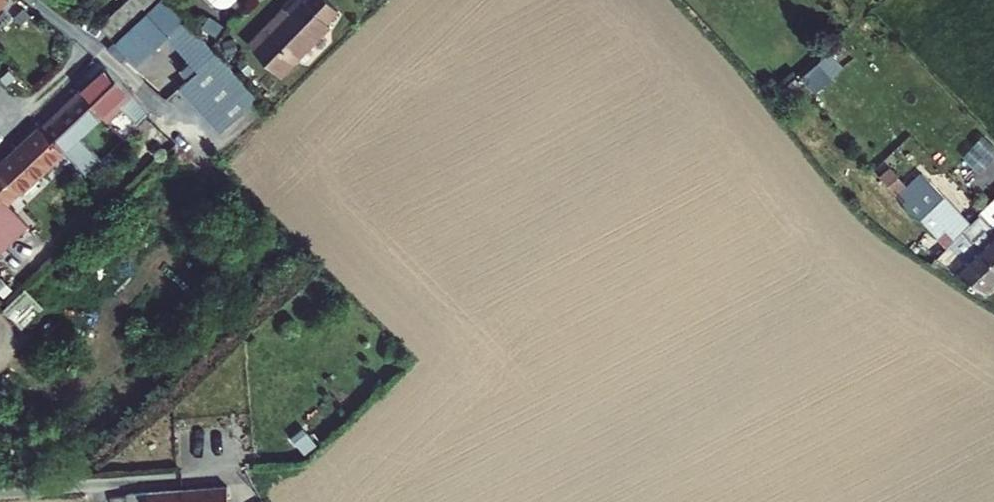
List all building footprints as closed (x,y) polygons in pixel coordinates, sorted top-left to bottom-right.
[(100,27),(112,39),(156,0),(128,0),(100,27)] [(216,8),(219,10),(223,10),(226,9),(229,7),(235,1),(234,0),(208,0),(216,8)] [(249,48),(278,80),(331,29),(327,26),(340,14),(326,0),(309,0),(306,3),(303,0),(283,21),(280,18),(249,48)] [(206,55),(196,46),(178,64),(187,74),(206,55)] [(832,50),(802,74),(814,89),(845,66),(832,50)] [(105,68),(80,93),(101,115),(126,90),(105,68)] [(63,152),(101,115),(80,93),(42,130),(63,152)] [(29,227),(8,206),(22,193),(63,152),(42,130),(0,171),(0,255),(29,227)] [(26,197),(68,157),(63,152),(22,193),(26,197)] [(74,152),(68,157),(84,174),(90,168),(74,152)] [(922,175),(899,196),(914,212),(936,190),(922,175)] [(980,214),(969,225),(936,190),(914,212),(920,218),(938,236),(946,229),(955,238),(963,230),(993,262),(993,229),(980,214)] [(980,214),(993,229),(993,201),(980,214)] [(955,238),(970,254),(953,270),(987,292),(993,286),(993,262),(963,230),(955,238)] [(182,501),(227,501),(227,489),(181,491),(182,501)] [(128,493),(128,496),(112,498),(114,501),(182,501),(181,491),(128,493)]
